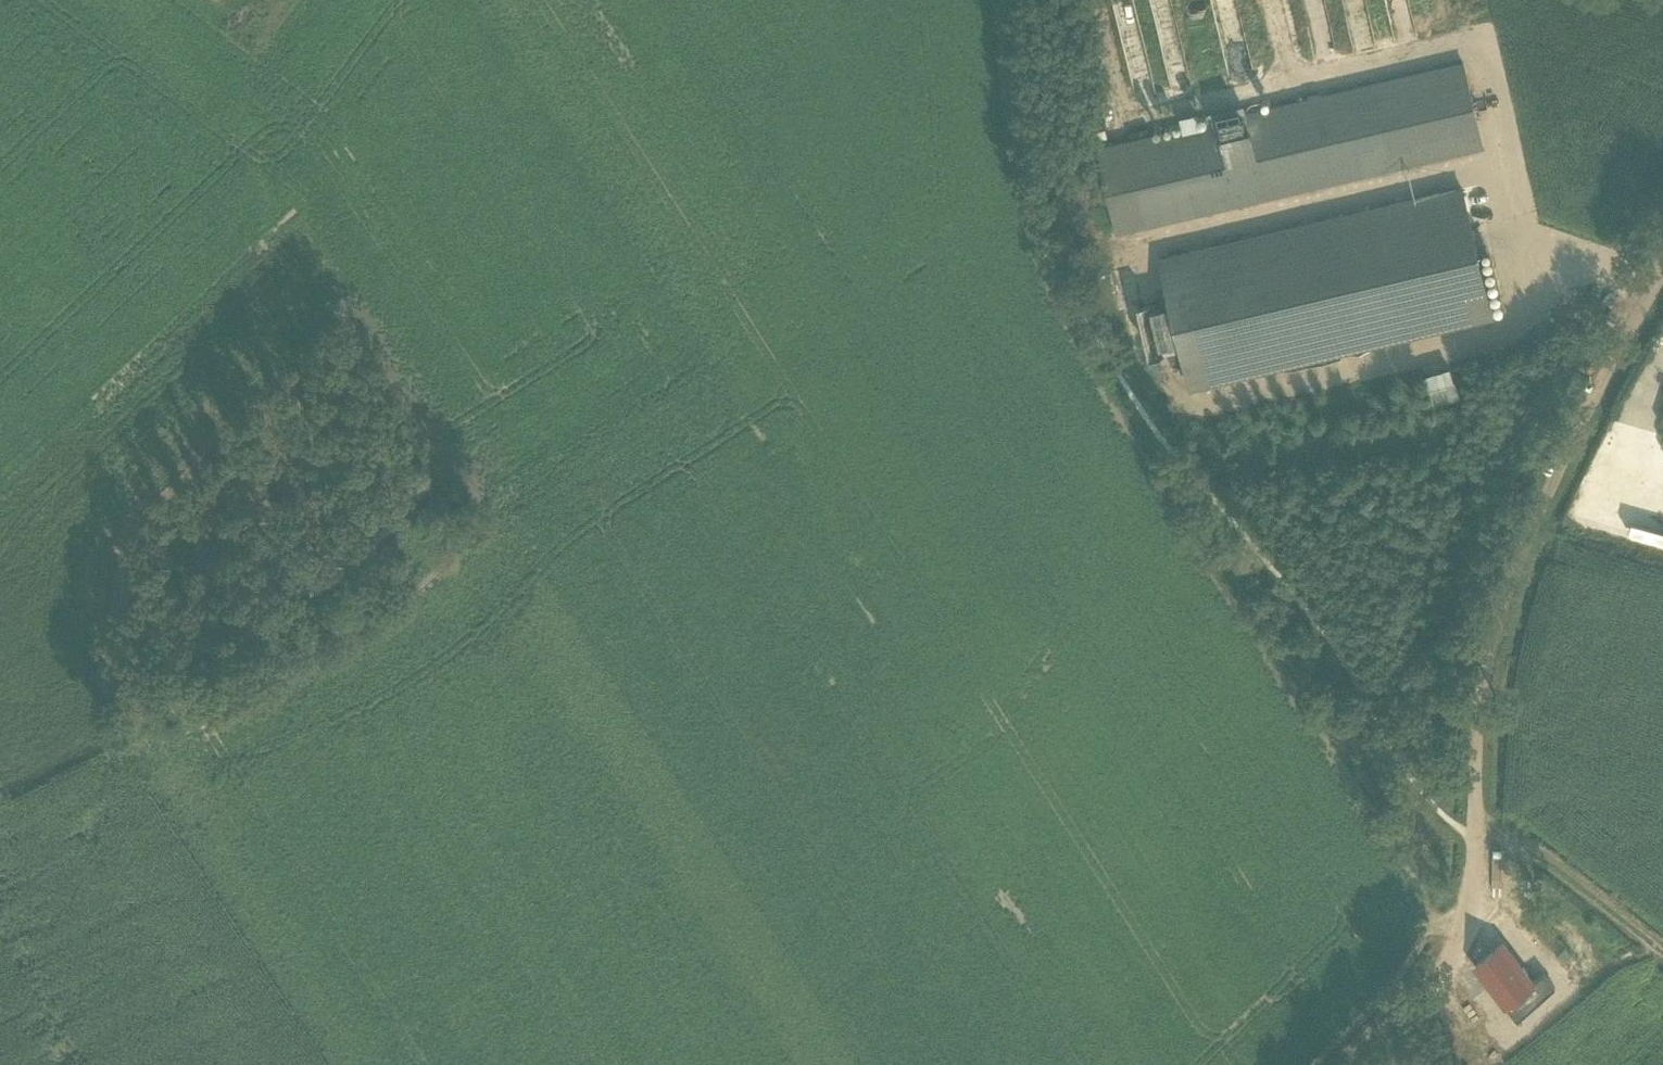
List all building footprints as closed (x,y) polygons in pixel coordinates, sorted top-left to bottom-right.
[(1096,149),(1116,235),(1482,150),(1462,63),(1319,97),(1318,94),(1308,96),(1308,99),(1096,149)] [(1161,262),(1191,387),(1490,316),(1461,191),(1161,262)] [(1505,1005),(1515,1018),(1554,989),(1543,974),(1534,981),(1502,944),(1476,967),(1507,1004),(1505,1005)]
